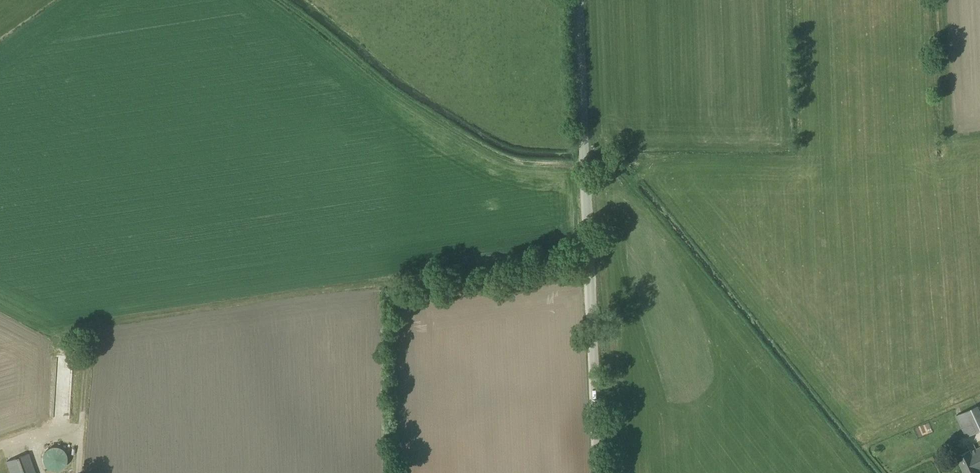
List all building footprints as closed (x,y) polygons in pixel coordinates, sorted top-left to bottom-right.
[(979,431),(979,411),(978,406),(955,416),(966,438),(979,431)] [(954,453),(963,449),(961,443),(951,447),(954,453)] [(976,448),(974,443),(967,446),(969,450),(956,456),(964,472),(979,472),(979,447),(976,448)] [(28,454),(6,462),(10,472),(36,472),(28,454)]
